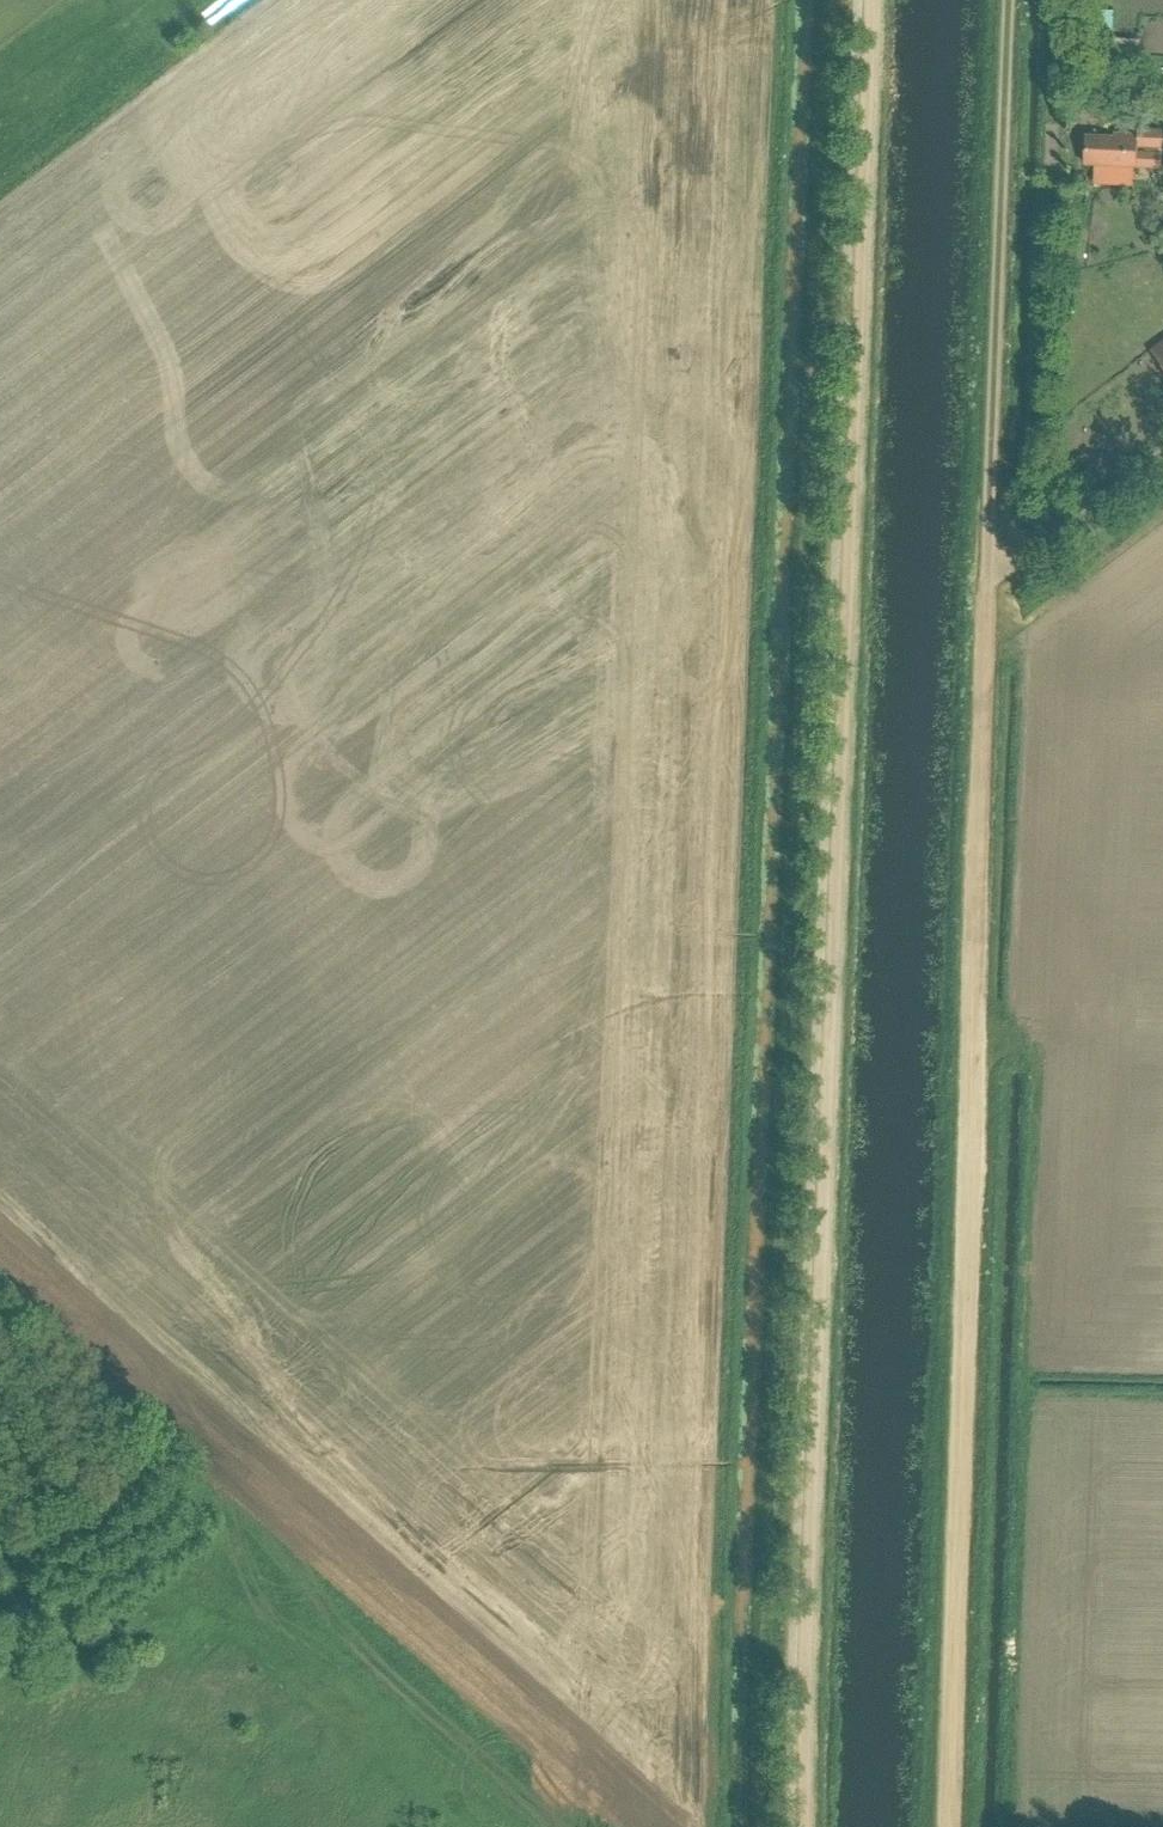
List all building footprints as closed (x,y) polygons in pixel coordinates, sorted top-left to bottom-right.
[(1115,62),(1141,62),(1142,38),(1116,38),(1115,62)] [(1087,138),(1085,165),(1160,169),(1161,146),(1162,146),(1162,134),(1138,132),(1137,136),(1114,135),(1113,140),(1087,138)] [(1151,351),(1162,367),(1162,342),(1151,351)]
